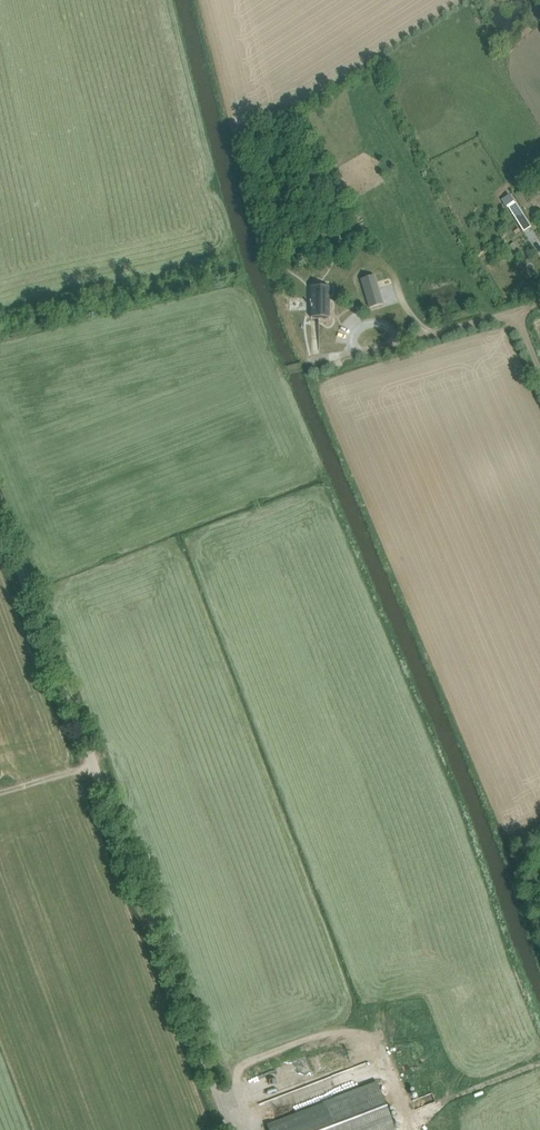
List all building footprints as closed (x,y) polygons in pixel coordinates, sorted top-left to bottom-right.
[(510,194),(502,199),(506,206),(514,201),(510,194)] [(515,203),(509,207),(524,231),(530,227),(515,203)] [(513,242),(510,244),(516,253),(519,251),(513,242)] [(375,275),(361,279),(370,308),(383,304),(375,275)] [(312,286),(311,286),(311,318),(312,318),(312,317),(329,317),(329,318),(330,318),(330,286),(329,286),(329,287),(312,287),(312,286)] [(307,1064),(271,1068),(272,1080),(309,1075),(307,1064)] [(268,1127),(269,1129),(394,1129),(396,1129),(378,1084),(324,1105),(324,1106),(268,1127)]
